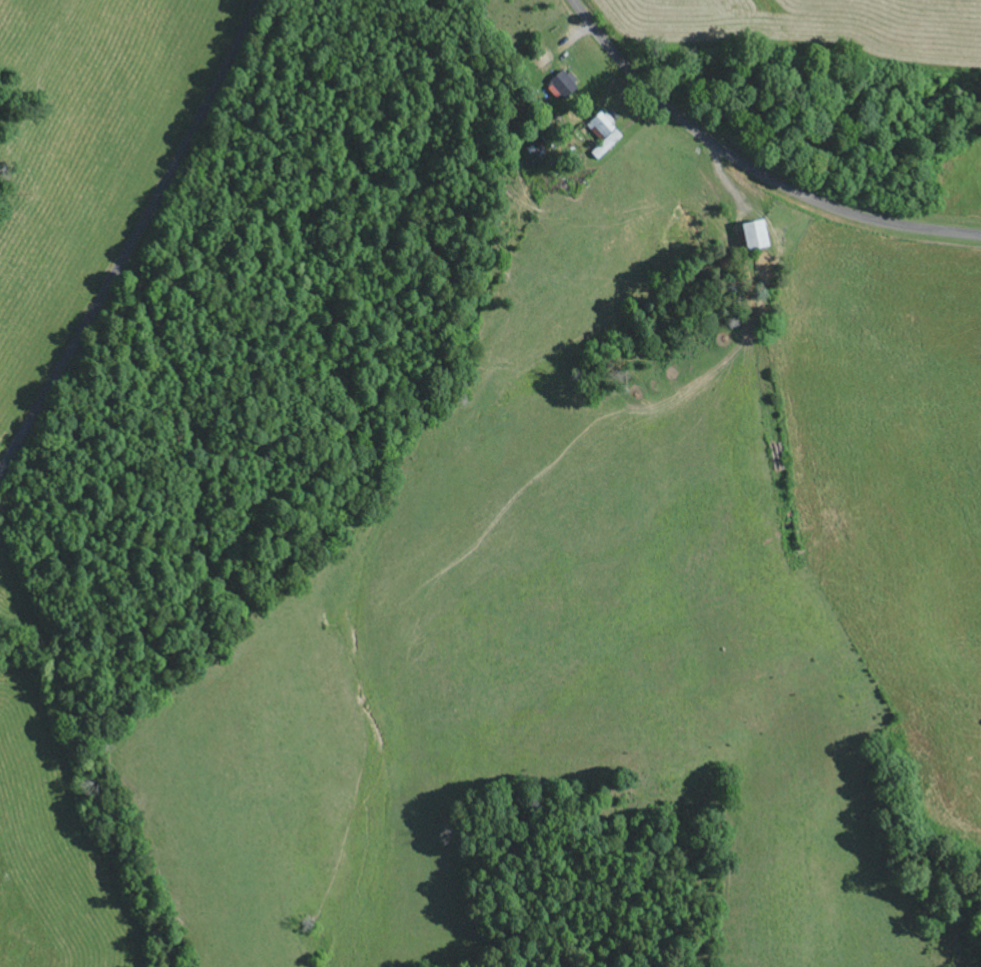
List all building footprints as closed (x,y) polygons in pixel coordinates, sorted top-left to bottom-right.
[(574,86),(559,70),(542,85),(557,102),(574,86)] [(594,162),(620,138),(597,112),(582,126),(598,144),(587,154),(594,162)] [(742,252),(764,247),(758,220),(735,226),(742,252)]
